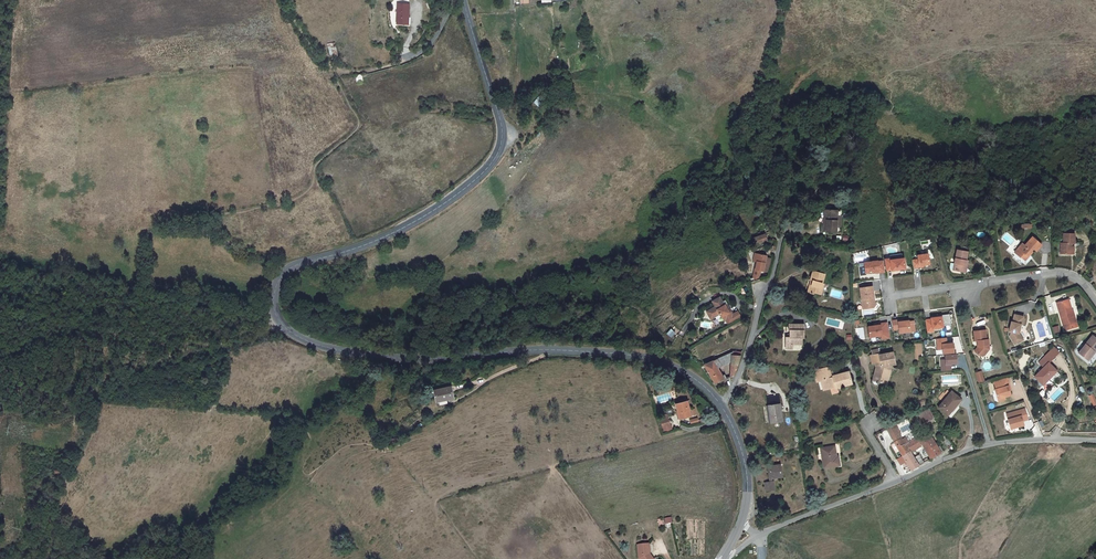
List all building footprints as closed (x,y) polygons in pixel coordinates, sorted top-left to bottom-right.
[(407,25),(409,5),(397,3),(395,23),(407,25)] [(838,215),(838,210),(825,209),(824,218),(827,219),(827,230),(837,231),(837,226),(838,215)] [(1074,242),(1074,232),(1063,232),(1062,243),(1060,243),(1060,253),(1071,254),(1071,246),(1070,246),(1070,242),(1074,242)] [(766,240),(764,233),(753,237),(755,243),(766,240)] [(1035,250),(1040,244),(1031,236),(1024,244),(1022,243),(1015,253),(1018,256),(1019,255),(1023,259),(1027,255),(1026,255),(1027,252),(1029,253),(1031,250),(1030,249),(1032,247),(1035,250)] [(963,272),(967,251),(956,249),(952,269),(963,272)] [(766,255),(754,252),(752,259),(756,260),(754,268),(753,268),(749,282),(755,280),(759,269),(766,272),(770,259),(765,257),(766,255)] [(917,260),(911,261),(913,269),(919,268),(919,266),(923,266),(929,265),(927,254),(917,256),(917,260)] [(890,260),(884,261),(886,272),(891,271),(905,269),(903,259),(901,259),(890,261),(890,260)] [(877,263),(864,265),(864,269),(859,270),(860,278),(866,277),(866,275),(875,274),(878,273),(878,275),(885,274),(883,263),(877,264),(877,263)] [(821,283),(823,274),(811,272),(809,281),(811,281),(808,294),(814,296),(814,294),(821,295),(823,284),(821,283)] [(872,289),(860,290),(863,311),(873,310),(876,306),(874,305),(873,303),(872,300),(874,300),(872,289)] [(730,321),(738,317),(734,310),(732,308),(731,309),(727,303),(729,302),(725,297),(723,298),(720,294),(713,299),(716,304),(712,307),(713,308),(709,311),(712,316),(721,311),(723,314),(726,318),(727,317),(730,321)] [(1073,319),(1067,301),(1057,304),(1063,327),(1065,327),(1066,332),(1078,328),(1075,319),(1073,319)] [(743,313),(739,307),(734,310),(738,317),(743,313)] [(931,319),(925,320),(927,332),(933,331),(933,328),(943,327),(943,325),(950,324),(949,314),(941,315),(941,316),(937,317),(931,318),(931,319)] [(1012,332),(1011,337),(1015,345),(1021,342),(1019,339),(1021,338),(1019,334),(1017,334),(1019,330),(1021,331),(1023,326),(1024,327),(1027,319),(1018,316),(1015,323),(1014,322),(1011,332),(1012,332)] [(909,321),(903,322),(898,322),(898,321),(892,322),(893,330),(899,329),(900,334),(915,331),(914,321),(909,322),(909,321)] [(874,327),(868,328),(870,338),(882,336),(882,340),(889,338),(887,323),(880,324),(880,326),(874,327)] [(804,324),(787,324),(787,331),(789,331),(789,337),(784,336),(784,348),(791,348),(791,345),(802,345),(801,338),(805,338),(804,324)] [(987,338),(985,329),(974,330),(974,338),(977,339),(977,345),(974,348),(979,354),(983,354),(986,351),(985,345),(988,344),(988,339),(987,338)] [(946,336),(937,338),(938,348),(943,348),(944,352),(955,350),(954,341),(947,342),(946,336)] [(1095,338),(1092,336),(1077,353),(1085,359),(1093,351),(1095,352),(1095,350),(1095,336),(1095,338)] [(1047,357),(1051,361),(1060,352),(1054,346),(1046,356),(1047,357)] [(881,356),(880,350),(872,352),(872,354),(870,354),(871,363),(875,363),(875,366),(873,376),(877,378),(876,381),(884,383),(888,366),(891,366),(894,365),(892,354),(881,356)] [(733,355),(733,352),(732,352),(728,354),(718,359),(722,367),(732,363),(733,355)] [(956,354),(945,355),(945,359),(940,359),(941,370),(951,369),(951,363),(957,363),(956,354)] [(730,378),(734,378),(741,357),(733,355),(732,363),(730,378)] [(1051,361),(1047,357),(1041,363),(1044,367),(1035,376),(1042,384),(1057,370),(1050,363),(1051,361)] [(719,368),(722,367),(718,359),(705,366),(716,385),(722,381),(718,374),(720,373),(719,368)] [(830,367),(819,370),(821,379),(820,379),(822,389),(829,387),(834,386),(835,387),(850,383),(847,372),(833,376),(830,367)] [(981,370),(976,372),(979,382),(984,380),(981,370)] [(1004,397),(1010,395),(1009,391),(1008,386),(1010,386),(1007,377),(994,380),(996,389),(995,389),(997,398),(1004,397)] [(454,398),(451,386),(433,390),(436,401),(454,398)] [(948,414),(961,399),(952,391),(938,406),(948,414)] [(777,396),(766,398),(770,423),(781,421),(777,396)] [(676,405),(680,419),(693,416),(691,410),(690,410),(688,402),(687,402),(677,405),(676,405)] [(933,418),(930,410),(918,415),(922,424),(933,418)] [(1028,418),(1026,410),(1007,415),(1011,430),(1024,426),(1023,422),(1023,419),(1028,418)] [(667,420),(661,422),(663,430),(670,428),(667,420)] [(886,429),(893,441),(902,456),(910,451),(920,446),(917,439),(910,442),(907,437),(902,439),(894,424),(886,429)] [(937,447),(928,433),(918,438),(922,445),(923,445),(931,458),(942,452),(939,446),(937,447)] [(833,448),(821,449),(823,466),(839,465),(838,459),(835,460),(833,448)] [(910,451),(902,456),(910,470),(919,465),(914,458),(910,451)] [(919,465),(926,461),(922,454),(914,458),(919,465)] [(764,483),(766,492),(775,491),(773,481),(772,482),(771,478),(777,477),(777,478),(783,477),(781,465),(766,467),(769,482),(764,483)] [(647,543),(636,545),(639,558),(640,558),(652,558),(653,558),(650,553),(647,543)]
